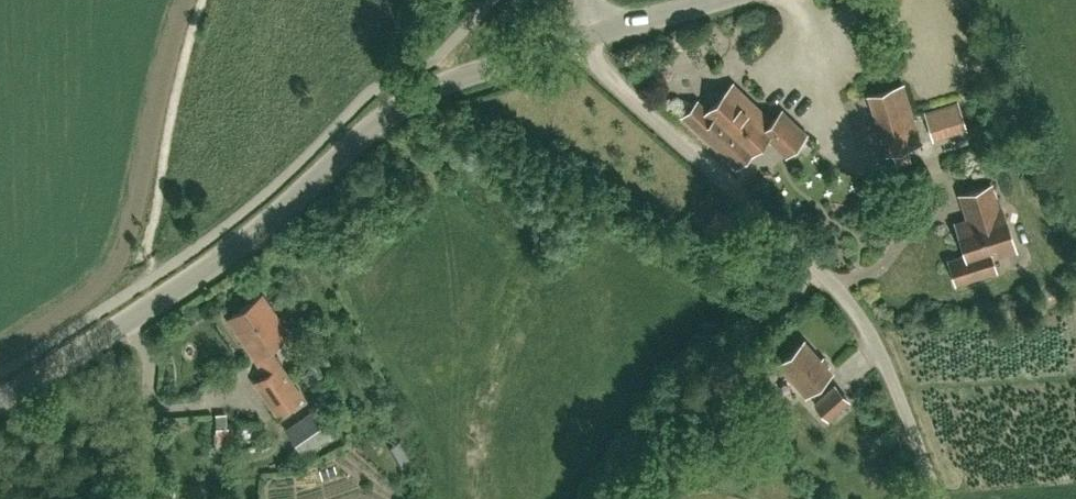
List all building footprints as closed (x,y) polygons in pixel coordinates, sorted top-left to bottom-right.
[(787,153),(807,132),(782,108),(772,118),(733,82),(707,109),(697,99),(683,114),(737,165),(745,156),(745,157),(767,134),(787,153)] [(903,83),(869,94),(887,152),(893,150),(897,163),(910,159),(906,146),(921,141),(903,83)] [(957,222),(966,254),(949,259),(957,282),(996,270),(991,255),(1015,248),(1002,206),(999,207),(992,183),(965,192),(973,217),(957,222)] [(254,380),(276,412),(301,395),(279,362),(279,363),(268,347),(289,333),(262,293),(227,317),(265,373),(254,380)] [(806,393),(831,371),(803,340),(778,362),(806,393)] [(825,415),(847,396),(833,380),(811,399),(825,415)] [(337,431),(320,405),(286,428),(303,453),(337,431)] [(216,445),(228,445),(227,412),(216,412),(216,445)] [(295,469),(266,471),(268,487),(296,485),(295,469)]
